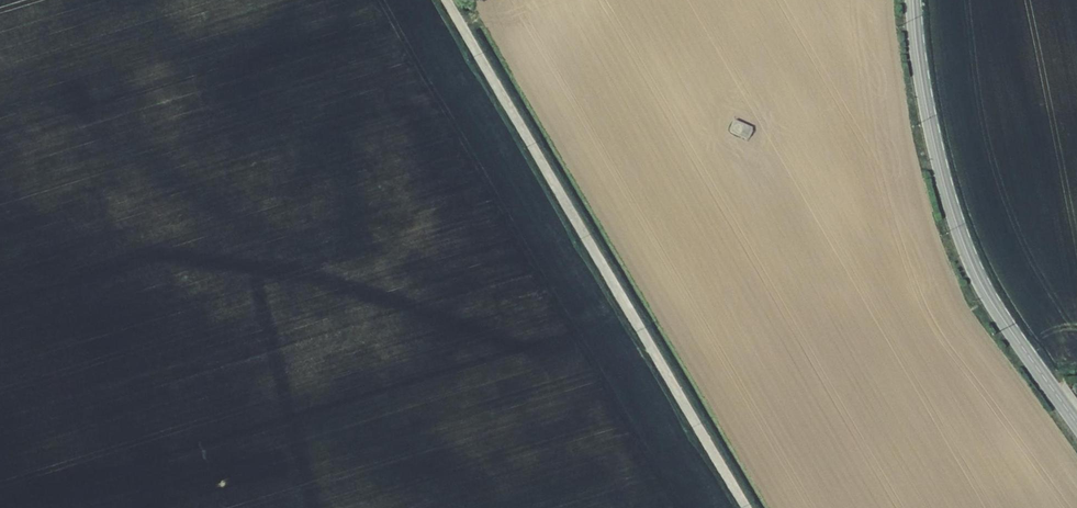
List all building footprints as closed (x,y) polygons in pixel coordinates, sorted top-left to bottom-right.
[(734,121),(731,129),(733,133),(747,140),(751,137),(754,130),(752,127),(738,120),(734,121)]
